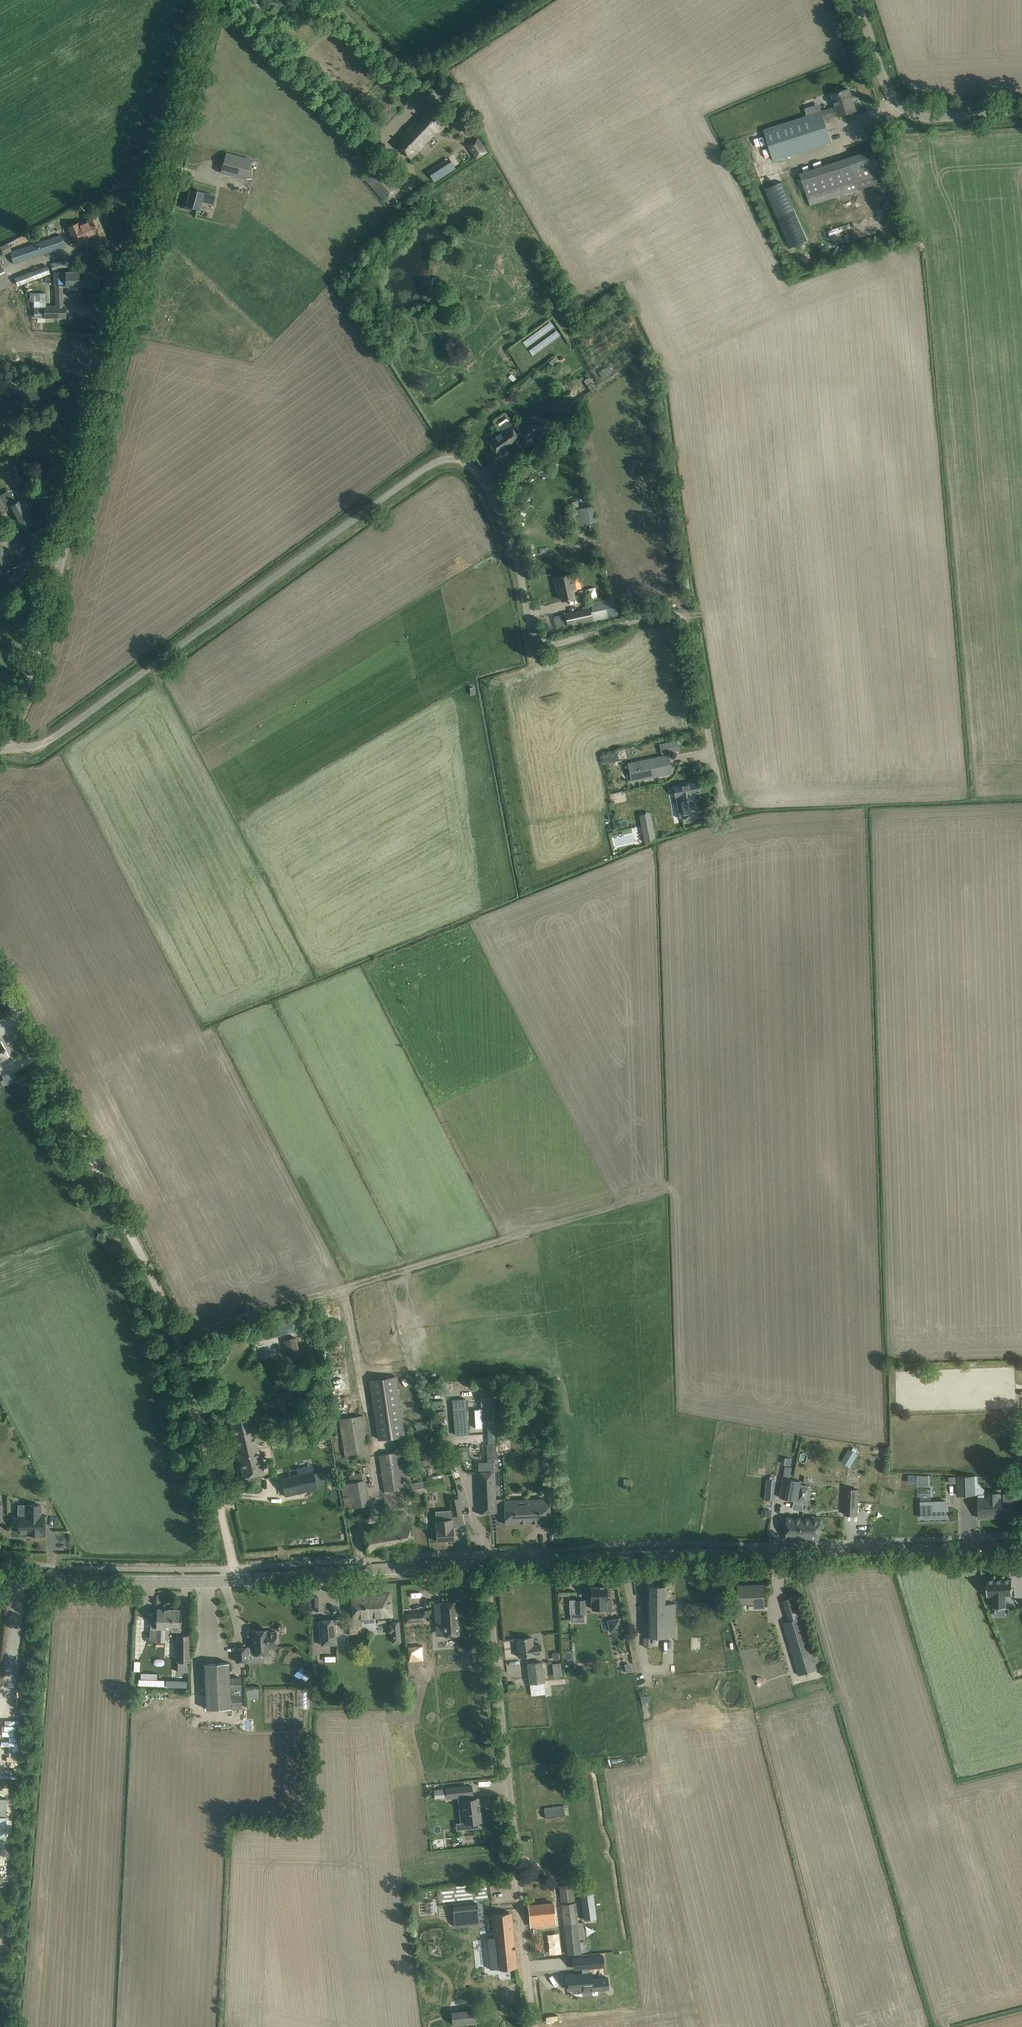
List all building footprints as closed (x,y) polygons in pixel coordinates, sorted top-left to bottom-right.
[(831,94),(835,106),(838,115),(839,115),(839,116),(855,110),(848,89),(831,94)] [(835,106),(765,129),(775,160),(832,142),(825,120),(838,115),(835,106)] [(411,159),(446,123),(430,107),(395,143),(411,159)] [(479,139),(469,145),(476,157),(486,151),(479,139)] [(864,153),(800,174),(807,196),(855,181),(858,190),(884,181),(874,150),(864,153)] [(221,172),(246,179),(252,160),(226,153),(221,172)] [(380,166),(365,179),(385,202),(400,189),(380,166)] [(791,249),(808,242),(785,181),(768,188),(791,249)] [(190,189),(188,197),(186,196),(183,207),(191,209),(192,207),(199,209),(201,201),(212,204),(215,196),(190,189)] [(106,238),(97,215),(87,220),(87,221),(79,224),(78,222),(68,227),(76,245),(94,237),(97,242),(106,238)] [(64,246),(60,234),(9,251),(14,263),(64,246)] [(68,266),(65,259),(50,263),(53,271),(68,266)] [(11,285),(0,263),(0,290),(11,285)] [(50,273),(47,265),(14,278),(17,286),(50,273)] [(85,286),(85,287),(99,287),(99,272),(79,272),(66,272),(66,286),(85,286)] [(45,294),(30,295),(30,301),(33,301),(34,304),(34,318),(44,317),(65,317),(66,306),(63,306),(55,306),(46,306),(46,304),(45,294)] [(553,366),(559,361),(555,356),(549,361),(553,366)] [(598,372),(603,379),(611,373),(607,366),(598,372)] [(521,442),(527,448),(544,432),(542,430),(572,403),(596,387),(588,377),(563,394),(534,422),(536,424),(523,436),(525,438),(521,442)] [(71,378),(69,385),(76,387),(75,388),(79,389),(81,380),(71,378)] [(561,423),(566,429),(576,423),(572,416),(561,423)] [(518,438),(508,422),(501,427),(504,432),(489,442),(498,455),(504,452),(506,451),(505,451),(509,448),(506,444),(511,441),(512,442),(518,438)] [(27,475),(20,462),(9,468),(16,481),(27,475)] [(23,528),(35,522),(24,499),(19,501),(16,502),(11,504),(17,516),(8,521),(12,529),(21,525),(23,528)] [(571,525),(598,521),(595,505),(568,509),(571,525)] [(0,543),(0,563),(9,559),(0,543)] [(44,578),(31,556),(17,564),(20,568),(7,576),(13,587),(32,577),(35,583),(44,578)] [(562,600),(574,598),(572,590),(576,590),(572,573),(553,578),(555,588),(559,587),(562,600)] [(597,597),(594,587),(585,589),(587,599),(597,597)] [(583,610),(565,614),(567,625),(582,621),(584,630),(594,627),(593,623),(592,619),(595,619),(592,608),(583,610)] [(557,627),(566,624),(563,613),(554,616),(557,627)] [(677,740),(659,744),(661,754),(680,750),(677,740)] [(603,754),(605,763),(620,760),(618,751),(603,754)] [(668,754),(629,763),(633,781),(672,772),(668,754)] [(681,785),(673,787),(675,795),(676,802),(679,819),(682,818),(697,815),(693,793),(699,792),(697,782),(688,784),(681,785)] [(650,812),(639,814),(644,842),(655,840),(650,812)] [(301,1357),(296,1337),(283,1340),(288,1360),(301,1357)] [(260,1356),(280,1353),(278,1342),(259,1345),(260,1356)] [(405,1436),(395,1376),(369,1380),(378,1440),(405,1436)] [(492,1397),(485,1397),(480,1398),(481,1421),(493,1420),(492,1397)] [(466,1398),(453,1399),(456,1435),(469,1434),(466,1398)] [(238,1411),(229,1414),(236,1445),(256,1440),(256,1441),(263,1440),(262,1433),(255,1435),(249,1409),(238,1411)] [(370,1462),(363,1415),(339,1419),(345,1458),(360,1456),(362,1464),(370,1462)] [(256,1441),(256,1440),(236,1445),(244,1477),(264,1472),(256,1441)] [(496,1443),(486,1444),(487,1451),(487,1458),(493,1458),(497,1457),(497,1453),(496,1450),(496,1443)] [(850,1467),(858,1454),(849,1449),(841,1461),(850,1467)] [(398,1452),(379,1455),(385,1491),(403,1488),(402,1481),(410,1480),(406,1457),(399,1458),(398,1452)] [(487,1461),(478,1462),(478,1470),(478,1473),(480,1503),(480,1513),(495,1512),(495,1499),(493,1472),(493,1458),(487,1458),(487,1461)] [(789,1480),(792,1467),(785,1466),(783,1479),(789,1480)] [(313,1471),(281,1478),(285,1496),(318,1488),(313,1471)] [(916,1485),(928,1485),(928,1475),(917,1475),(916,1484),(916,1485)] [(427,1480),(411,1483),(413,1495),(444,1489),(442,1478),(440,1478),(432,1479),(432,1476),(426,1477),(427,1480)] [(957,1476),(949,1476),(949,1482),(957,1482),(958,1495),(975,1494),(974,1476),(959,1476),(957,1476)] [(774,1500),(776,1479),(767,1478),(765,1499),(774,1500)] [(371,1504),(366,1479),(344,1483),(349,1508),(371,1504)] [(623,1479),(622,1488),(630,1489),(630,1479),(623,1479)] [(783,1479),(780,1497),(795,1500),(798,1501),(801,1484),(801,1482),(789,1480),(783,1479)] [(801,1484),(798,1501),(803,1502),(806,1502),(809,1485),(801,1484)] [(857,1515),(859,1490),(845,1489),(844,1514),(857,1515)] [(931,1492),(920,1493),(921,1501),(921,1517),(946,1517),(946,1501),(931,1501),(931,1492)] [(985,1494),(978,1494),(978,1499),(979,1507),(979,1517),(1001,1517),(1001,1507),(1000,1494),(992,1494),(985,1494)] [(1011,1494),(1003,1494),(1004,1503),(1012,1503),(1011,1494)] [(454,1498),(450,1499),(453,1510),(454,1515),(462,1513),(459,1497),(454,1498)] [(505,1498),(495,1499),(495,1512),(505,1512),(505,1514),(506,1524),(532,1523),(532,1522),(537,1522),(537,1523),(550,1522),(549,1499),(505,1501),(505,1498)] [(12,1517),(12,1526),(18,1526),(18,1533),(28,1533),(28,1534),(34,1535),(41,1535),(41,1533),(43,1533),(43,1516),(40,1516),(40,1505),(27,1505),(27,1516),(18,1516),(18,1517),(12,1517)] [(781,1518),(781,1529),(787,1529),(786,1537),(801,1537),(803,1518),(799,1518),(787,1517),(787,1518),(781,1518)] [(803,1518),(801,1537),(819,1538),(820,1517),(811,1517),(811,1519),(803,1518)] [(453,1539),(452,1519),(435,1520),(435,1529),(431,1529),(432,1539),(437,1539),(437,1541),(453,1539)] [(412,1545),(408,1520),(394,1523),(395,1526),(364,1530),(367,1552),(412,1545)] [(987,1586),(984,1586),(984,1593),(987,1593),(987,1596),(988,1596),(993,1595),(994,1603),(994,1606),(994,1607),(993,1607),(994,1607),(995,1607),(995,1615),(1005,1615),(1005,1607),(1006,1607),(1006,1606),(1006,1604),(1006,1601),(1006,1595),(1011,1595),(1012,1595),(1012,1579),(1011,1579),(1010,1579),(1002,1579),(996,1579),(988,1579),(987,1579),(987,1586)] [(665,1585),(648,1586),(648,1637),(670,1637),(675,1637),(675,1603),(665,1603),(665,1585)] [(764,1607),(764,1585),(739,1586),(739,1603),(755,1602),(755,1608),(764,1607)] [(590,1589),(588,1589),(588,1596),(590,1596),(591,1600),(592,1600),(592,1609),(605,1608),(605,1611),(612,1611),(611,1600),(607,1600),(606,1586),(600,1586),(590,1587),(590,1589)] [(524,1605),(508,1605),(509,1634),(525,1633),(525,1629),(533,1628),(533,1623),(543,1622),(543,1633),(555,1633),(554,1616),(551,1616),(550,1590),(529,1591),(530,1607),(524,1608),(524,1605)] [(360,1595),(361,1597),(352,1598),(354,1617),(364,1616),(364,1622),(374,1621),(373,1616),(390,1614),(389,1594),(372,1596),(372,1594),(360,1595)] [(796,1596),(783,1600),(789,1620),(783,1622),(786,1632),(799,1675),(818,1670),(798,1606),(796,1596)] [(575,1599),(570,1599),(570,1613),(571,1613),(571,1621),(585,1621),(585,1613),(586,1613),(586,1599),(575,1599)] [(444,1629),(445,1635),(458,1634),(456,1612),(458,1612),(459,1612),(458,1601),(434,1603),(436,1621),(444,1621),(444,1626),(443,1626),(443,1629),(444,1629)] [(150,1627),(150,1638),(156,1639),(156,1641),(165,1642),(165,1628),(171,1628),(171,1631),(181,1631),(181,1619),(181,1609),(157,1609),(157,1616),(150,1616),(150,1627)] [(405,1614),(406,1621),(425,1620),(425,1613),(406,1614),(405,1614)] [(622,1629),(620,1618),(608,1620),(610,1631),(622,1629)] [(321,1644),(336,1643),(334,1619),(319,1621),(321,1644)] [(400,1642),(398,1621),(391,1622),(393,1643),(400,1642)] [(406,1625),(407,1633),(414,1633),(414,1624),(406,1625)] [(253,1647),(235,1647),(236,1661),(248,1661),(248,1654),(263,1653),(269,1653),(268,1648),(277,1647),(276,1631),(262,1632),(262,1630),(252,1630),(253,1647)] [(190,1635),(177,1635),(177,1653),(177,1662),(177,1672),(189,1672),(189,1662),(190,1657),(190,1644),(190,1635)] [(532,1637),(516,1639),(518,1657),(534,1655),(534,1654),(541,1653),(540,1644),(533,1645),(532,1637)] [(422,1645),(408,1646),(409,1660),(423,1659),(422,1645)] [(229,1677),(229,1662),(204,1664),(207,1709),(242,1708),(240,1677),(229,1677)] [(542,1662),(528,1664),(530,1683),(544,1681),(542,1662)] [(554,1676),(563,1676),(562,1662),(553,1662),(554,1676)] [(471,1785),(456,1787),(457,1796),(462,1795),(462,1802),(461,1802),(462,1809),(463,1809),(465,1822),(465,1829),(479,1827),(478,1821),(481,1820),(480,1811),(479,1805),(478,1798),(473,1798),(474,1799),(473,1799),(471,1785)] [(443,1788),(434,1789),(435,1798),(444,1797),(443,1788)] [(545,1818),(565,1816),(564,1805),(544,1808),(545,1818)] [(559,1885),(561,1902),(574,1900),(572,1884),(559,1885)] [(594,1887),(580,1888),(581,1894),(583,1914),(597,1913),(594,1893),(594,1887)] [(553,1902),(528,1905),(531,1926),(531,1927),(555,1925),(553,1902)] [(477,1903),(452,1905),(454,1926),(471,1924),(471,1918),(479,1918),(477,1903)] [(568,1954),(581,1953),(579,1938),(585,1938),(584,1922),(578,1922),(575,1903),(562,1904),(568,1954)] [(490,1969),(516,1966),(511,1912),(492,1914),(494,1933),(489,1934),(490,1946),(485,1946),(486,1953),(488,1953),(490,1969)] [(452,1951),(452,1961),(469,1961),(469,1951),(452,1951)] [(582,1973),(568,1974),(568,1976),(568,1984),(569,1989),(570,1989),(584,1988),(584,1990),(592,1990),(608,1988),(607,1977),(591,1978),(591,1972),(589,1972),(589,1967),(603,1966),(602,1955),(579,1957),(580,1968),(581,1968),(582,1973)] [(477,2008),(452,2009),(453,2022),(478,2021),(477,2008)]
